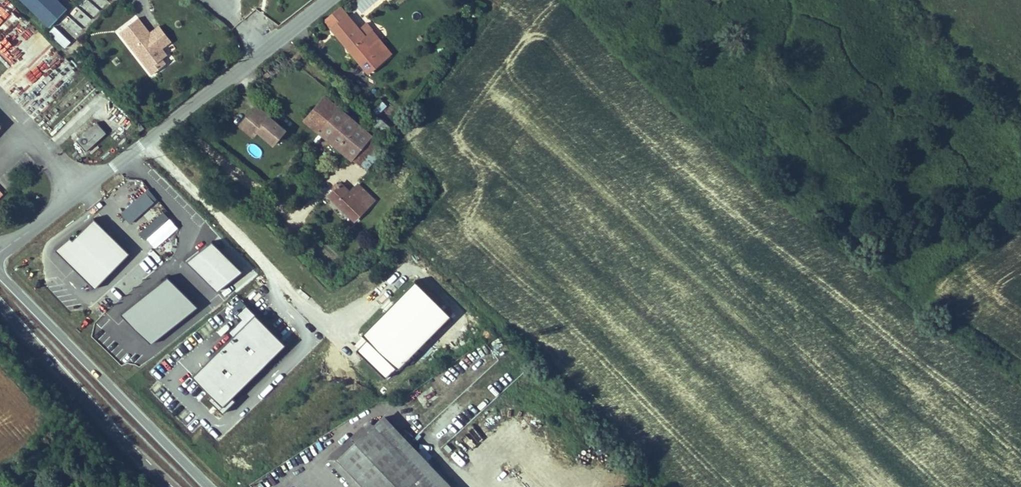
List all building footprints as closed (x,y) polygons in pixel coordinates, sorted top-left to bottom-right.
[(325,19),(329,23),(344,11),(340,7),(325,19)] [(329,23),(335,31),(350,18),(344,11),(329,23)] [(350,18),(364,35),(349,48),(368,71),(390,53),(357,13),(350,18)] [(162,48),(165,46),(154,31),(151,33),(139,18),(121,32),(152,74),(159,69),(155,64),(162,59),(167,55),(162,48)] [(350,18),(335,31),(349,48),(364,35),(350,18)] [(65,48),(71,42),(55,27),(48,33),(65,48)] [(171,42),(160,27),(154,31),(165,46),(171,42)] [(166,64),(162,59),(155,64),(159,69),(166,64)] [(318,128),(336,108),(326,99),(308,119),(318,128)] [(255,104),(246,116),(248,118),(240,126),(252,136),(257,131),(273,144),(285,129),(255,104)] [(366,151),(375,140),(336,108),(318,128),(350,155),(359,145),(366,151)] [(240,126),(248,118),(246,116),(238,125),(240,126)] [(380,120),(376,126),(382,131),(387,126),(380,120)] [(87,153),(107,133),(96,122),(76,143),(87,153)] [(339,181),(327,194),(353,220),(374,199),(358,183),(349,192),(339,181)] [(8,190),(0,182),(0,199),(8,190)] [(60,253),(96,288),(130,253),(94,218),(60,253)] [(196,310),(169,278),(124,316),(151,348),(196,310)] [(285,347),(247,307),(238,316),(242,320),(228,333),(232,337),(191,376),(221,407),(285,347)] [(279,396),(289,387),(284,382),(274,391),(279,396)] [(436,472),(425,483),(382,437),(388,431),(379,421),(372,428),(371,427),(337,459),(364,486),(450,486),(436,472)] [(388,431),(382,437),(425,483),(436,472),(393,427),(388,431)]
